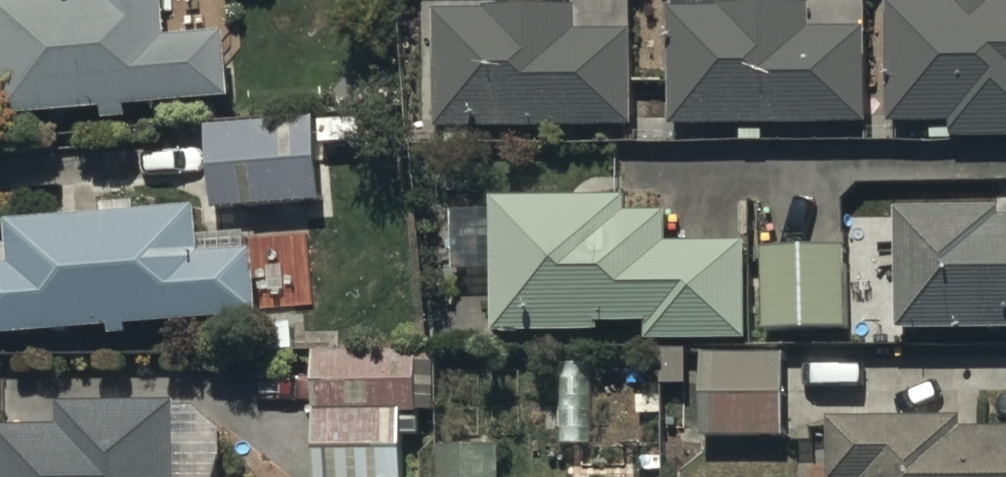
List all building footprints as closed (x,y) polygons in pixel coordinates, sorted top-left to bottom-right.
[(1,9),(9,122),(107,115),(108,128),(132,127),(131,113),(233,106),(228,41),(168,45),(165,0),(106,0),(107,2),(1,9)] [(891,9),(892,131),(951,130),(951,142),(1005,142),(1005,10),(1000,10),(1000,3),(957,3),(957,8),(891,9)] [(580,15),(438,17),(439,136),(633,134),(632,36),(581,36),(580,15)] [(813,15),(674,16),(675,131),(870,129),(869,35),(813,35),(813,15)] [(364,119),(211,129),(216,217),(325,210),(321,149),(366,146),(364,119)] [(458,277),(499,277),(499,342),(605,342),(605,328),(649,328),(649,347),(749,347),(749,249),(668,249),(668,218),(629,219),(629,204),(499,205),(499,218),(457,218),(458,277)] [(898,218),(901,343),(1005,340),(1005,215),(898,218)] [(12,233),(15,274),(0,275),(0,346),(260,324),(255,258),(205,262),(201,216),(12,233)] [(850,253),(768,253),(768,338),(850,338),(850,253)] [(787,354),(703,355),(704,443),(789,442),(787,354)] [(319,361),(320,476),(409,476),(409,438),(420,438),(420,360),(319,361)] [(0,435),(0,476),(182,476),(181,412),(64,414),(65,435),(0,435)] [(965,436),(965,426),(836,425),(836,476),(1005,476),(1005,436),(965,436)] [(440,454),(440,476),(505,476),(505,453),(440,454)]
